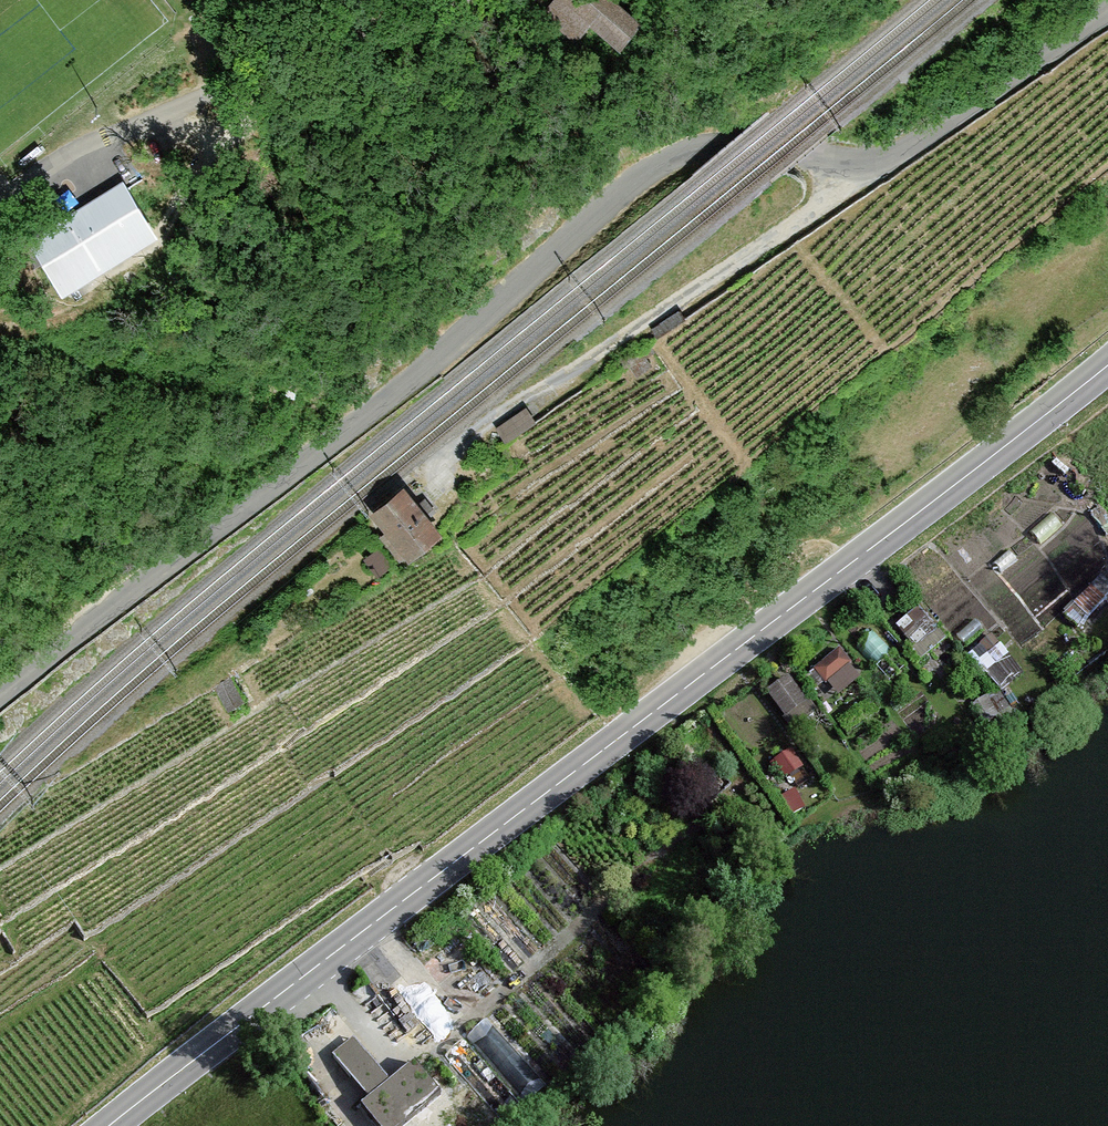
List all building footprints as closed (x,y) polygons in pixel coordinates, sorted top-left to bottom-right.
[(651,25),(614,0),(601,0),(599,3),(595,0),(560,0),(549,17),(585,41),(597,23),(635,49),(651,25)] [(42,245),(74,295),(158,241),(126,191),(42,245)] [(410,494),(380,518),(417,564),(447,539),(419,505),(410,494)] [(1104,577),(1066,616),(1085,634),(1107,610),(1107,581),(1104,577)] [(921,609),(896,628),(916,655),(941,637),(921,609)] [(1026,665),(1004,632),(981,647),(1003,680),(1026,665)] [(818,663),(842,692),(869,669),(844,640),(818,663)] [(812,706),(790,679),(769,696),(791,723),(812,706)] [(362,1040),(332,1064),(353,1089),(383,1065),(362,1040)] [(425,1057),(355,1118),(362,1125),(417,1125),(456,1093),(425,1057)]
